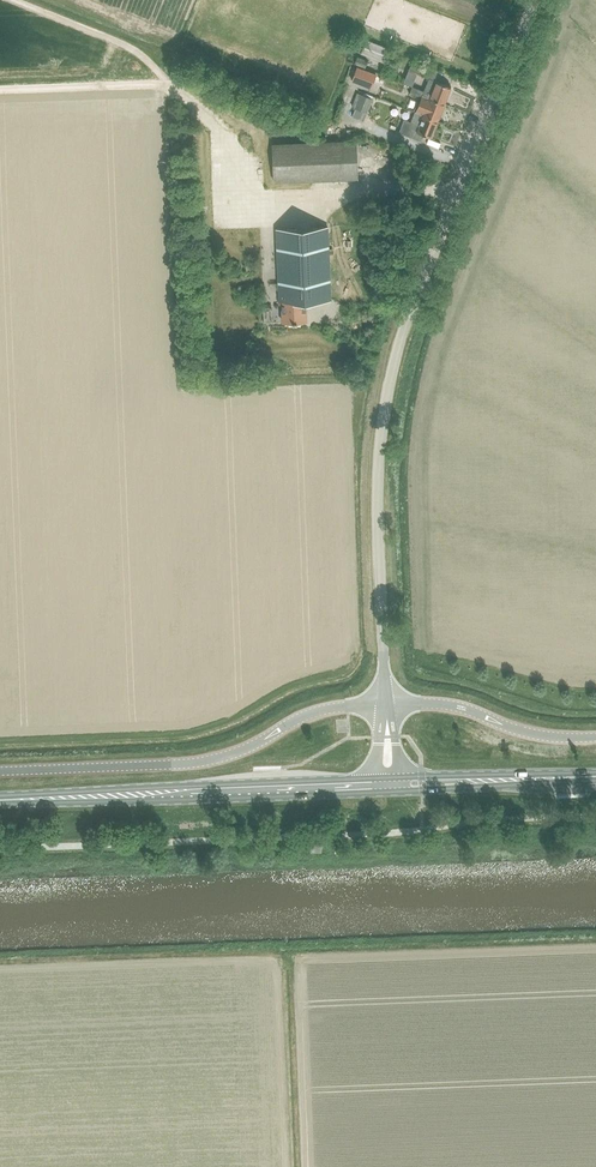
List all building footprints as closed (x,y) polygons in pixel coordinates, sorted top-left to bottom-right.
[(388,51),(365,42),(362,49),(385,59),(388,51)] [(427,68),(414,63),(411,69),(424,75),(427,68)] [(353,64),(349,80),(370,85),(374,69),(353,64)] [(417,88),(414,96),(420,98),(422,95),(443,103),(450,86),(428,77),(423,91),(417,88)] [(411,86),(408,94),(414,96),(417,88),(411,86)] [(372,98),(360,94),(354,108),(366,112),(372,98)] [(422,95),(420,98),(415,112),(422,114),(436,120),(443,103),(422,95)] [(418,125),(403,119),(398,132),(419,140),(422,134),(430,137),(436,120),(422,114),(418,125)] [(355,141),(271,144),(273,182),(356,178),(355,141)] [(304,300),(330,299),(326,227),(275,229),(278,303),(281,303),(282,322),(305,321),(304,300)] [(311,851),(321,851),(321,843),(311,844),(311,851)]
